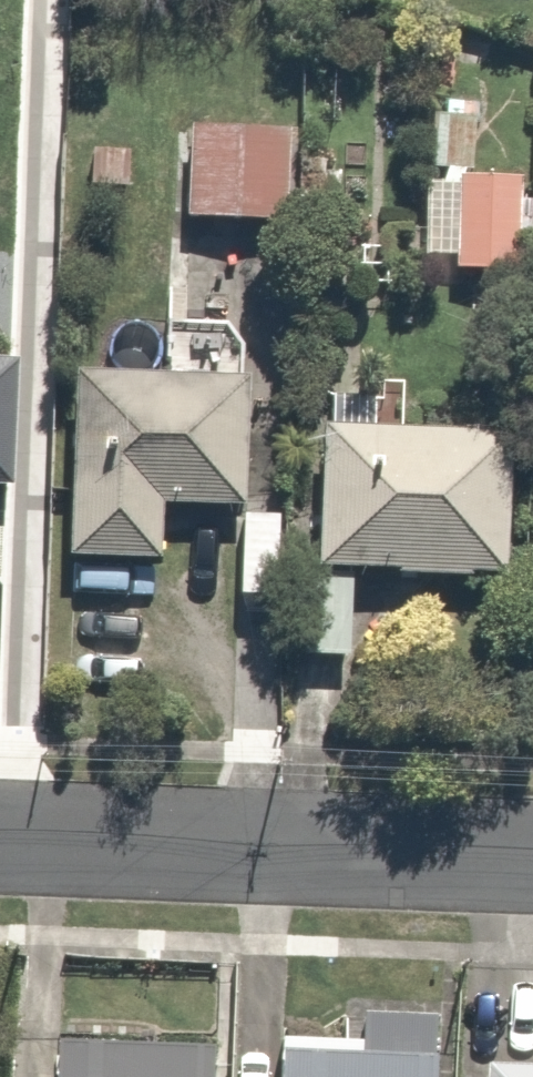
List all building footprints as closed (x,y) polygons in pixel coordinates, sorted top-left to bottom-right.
[(278,123),(172,118),(168,203),(274,208),(278,123)] [(511,232),(512,165),(410,164),(409,258),(488,259),(489,232),(511,232)] [(244,375),(53,363),(51,398),(76,400),(66,550),(164,556),(168,497),(236,501),(244,375)] [(301,414),(293,645),(328,646),(331,561),(492,566),(497,421),(301,414)] [(437,1010),(262,1005),(260,1076),(414,1076),(414,1057),(436,1057),(437,1010)] [(9,1028),(7,1076),(204,1076),(205,1052),(169,1050),(169,1032),(9,1028)] [(464,1064),(463,1076),(532,1076),(532,1067),(464,1064)]
